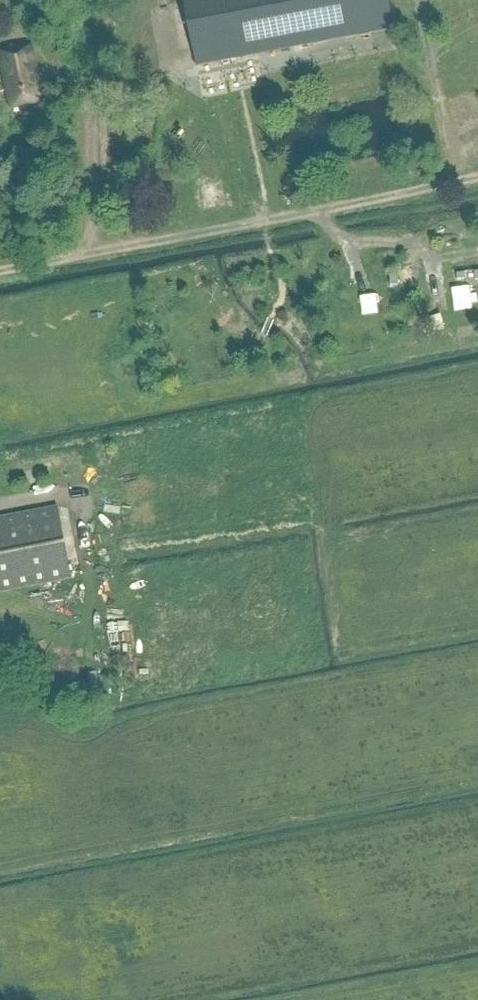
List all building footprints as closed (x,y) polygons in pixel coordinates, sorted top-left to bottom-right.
[(392,29),(386,0),(181,0),(194,67),(392,29)] [(30,46),(0,52),(0,59),(10,107),(42,101),(30,46)] [(0,518),(0,592),(70,578),(57,507),(0,518)]
